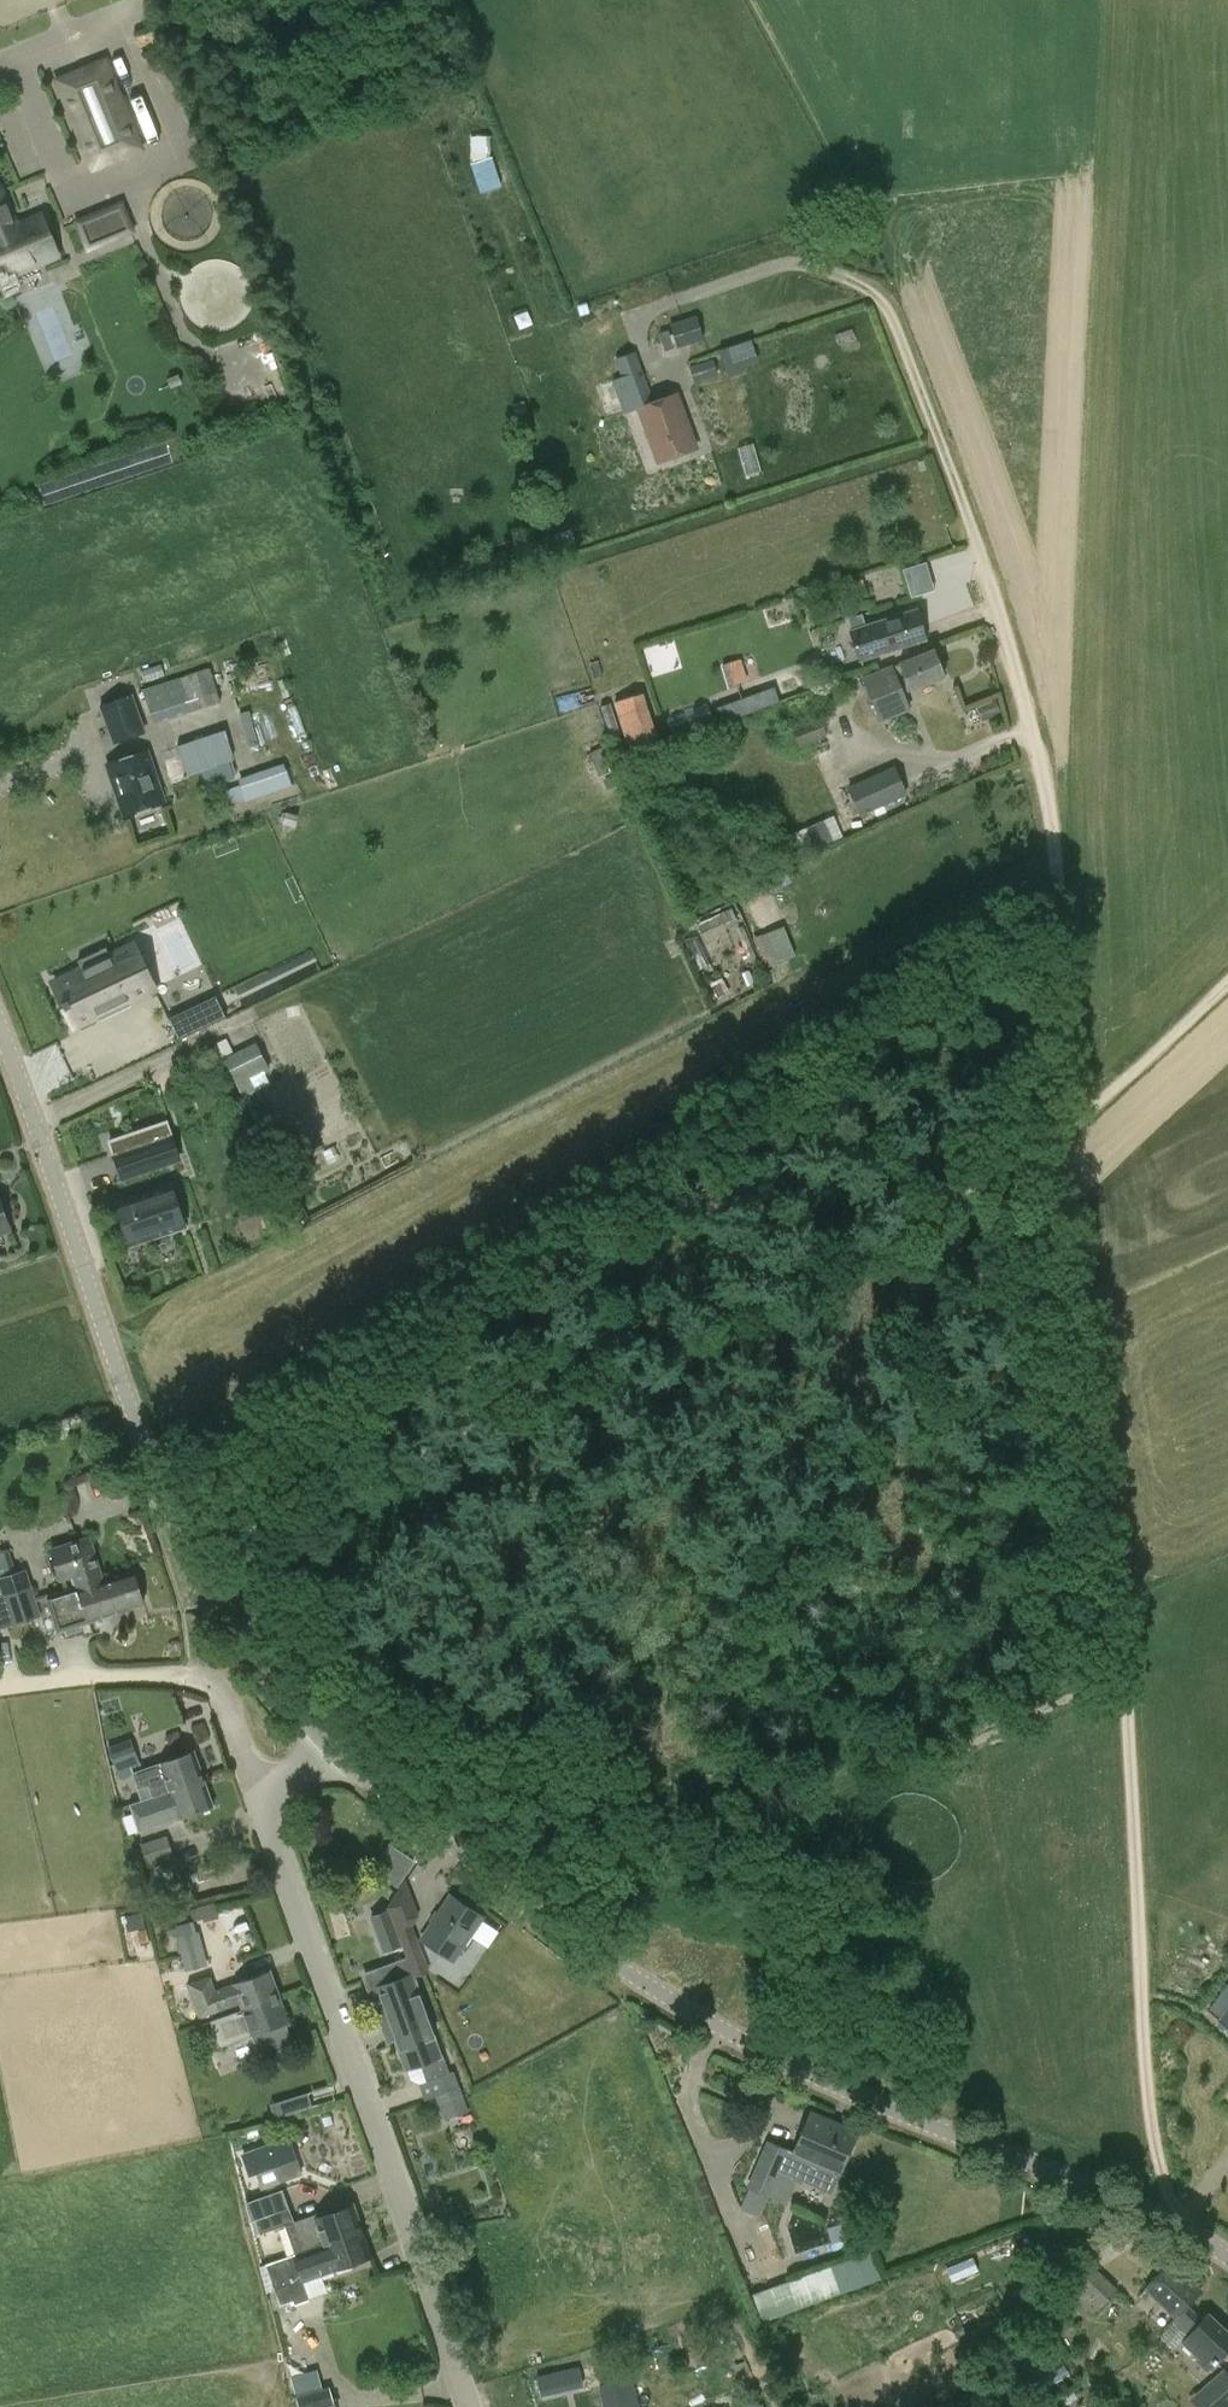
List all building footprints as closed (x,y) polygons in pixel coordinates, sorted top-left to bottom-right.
[(52,79),(91,173),(145,151),(106,57),(52,79)] [(489,136),(471,136),(471,164),(481,193),(499,187),(489,157),(489,136)] [(46,259),(31,221),(16,227),(1,192),(0,190),(0,281),(7,278),(6,276),(46,259)] [(202,200),(176,199),(176,209),(168,209),(168,220),(184,220),(184,234),(201,235),(202,200)] [(88,245),(134,226),(124,201),(78,220),(88,245)] [(658,328),(665,351),(706,339),(699,316),(658,328)] [(727,373),(760,364),(753,339),(720,348),(727,373)] [(676,398),(654,405),(635,352),(615,359),(621,377),(611,381),(624,416),(640,410),(659,465),(695,452),(676,398)] [(693,380),(717,375),(713,355),(689,360),(693,380)] [(863,579),(852,581),(854,591),(865,589),(863,579)] [(917,609),(865,626),(862,615),(847,619),(851,630),(849,630),(859,662),(927,640),(917,609)] [(933,650),(900,663),(893,666),(893,664),(861,677),(880,723),(911,710),(904,693),(911,690),(911,692),(944,678),(933,650)] [(211,670),(144,693),(154,725),(222,703),(211,670)] [(743,716),(780,702),(775,688),(716,709),(721,723),(743,715),(743,716)] [(643,693),(613,702),(630,754),(654,746),(652,741),(658,739),(643,693)] [(144,733),(142,728),(132,697),(101,708),(114,743),(144,733)] [(827,737),(819,717),(792,727),(799,747),(827,737)] [(234,753),(228,731),(192,741),(200,769),(201,768),(206,786),(208,786),(210,793),(220,790),(218,781),(237,776),(231,754),(234,753)] [(588,756),(600,775),(613,766),(601,748),(588,756)] [(147,752),(107,765),(124,817),(165,804),(147,752)] [(239,785),(244,799),(246,805),(291,789),(284,766),(238,782),(239,785)] [(908,795),(895,766),(847,787),(861,817),(908,795)] [(836,817),(792,829),(798,852),(843,840),(836,817)] [(783,927),(765,934),(776,961),(794,954),(783,927)] [(81,970),(53,983),(74,1027),(154,989),(144,967),(133,945),(109,956),(105,948),(77,962),(81,970)] [(217,994),(169,1017),(180,1039),(228,1015),(217,994)] [(234,1054),(226,1038),(215,1044),(242,1097),(256,1090),(252,1081),(271,1071),(256,1043),(234,1054)] [(153,1144),(114,1157),(122,1180),(179,1160),(167,1124),(148,1130),(153,1144)] [(130,1246),(185,1228),(171,1186),(116,1205),(130,1246)] [(13,1231),(0,1197),(0,1236),(13,1231)] [(0,1579),(0,1595),(1,1594),(12,1626),(40,1618),(46,1637),(66,1630),(68,1635),(81,1631),(80,1626),(104,1618),(103,1617),(144,1604),(135,1576),(105,1586),(90,1537),(50,1550),(60,1582),(73,1577),(78,1590),(37,1603),(26,1570),(0,1579)] [(194,1752),(160,1764),(142,1770),(131,1737),(107,1745),(111,1759),(109,1759),(114,1782),(134,1776),(141,1800),(204,1780),(194,1752)] [(139,1833),(179,1819),(213,1808),(204,1780),(141,1800),(130,1804),(139,1833)] [(166,1835),(140,1844),(147,1866),(174,1857),(166,1835)] [(403,1883),(414,1856),(385,1843),(373,1870),(403,1883)] [(429,1972),(413,1926),(418,1916),(405,1880),(388,1906),(389,1910),(394,1923),(401,1940),(403,1946),(406,1954),(408,1960),(413,1978),(414,1978),(429,1972)] [(454,1960),(481,1920),(449,1898),(422,1938),(454,1960)] [(389,1910),(371,1917),(384,1953),(403,1946),(401,1940),(394,1923),(389,1910)] [(176,1938),(186,1971),(202,1967),(192,1933),(176,1938)] [(392,2031),(395,2042),(430,2029),(431,2029),(414,1978),(413,1978),(408,1960),(388,1967),(394,1983),(370,1991),(385,2033),(392,2031)] [(240,2004),(242,2010),(279,1996),(270,1971),(215,1991),(210,1977),(188,1985),(193,1998),(199,2019),(240,2004)] [(219,2047),(251,2036),(252,2037),(289,2024),(279,1996),(242,2010),(210,2021),(219,2047)] [(1227,2028),(1227,2005),(1217,2020),(1227,2028)] [(440,2056),(430,2029),(395,2042),(406,2071),(420,2066),(426,2083),(442,2077),(448,2094),(460,2089),(454,2071),(449,2073),(443,2055),(440,2056)] [(307,2092),(286,2099),(290,2113),(311,2106),(307,2092)] [(830,2193),(838,2174),(839,2175),(857,2133),(810,2113),(794,2152),(767,2140),(748,2187),(786,2204),(797,2179),(830,2193)] [(288,2137),(243,2153),(251,2175),(255,2173),(274,2166),(279,2181),(301,2174),(288,2137)] [(283,2226),(293,2255),(359,2232),(351,2206),(318,2218),(316,2214),(294,2221),(289,2208),(255,2220),(260,2234),(283,2226)] [(303,2282),(336,2270),(369,2258),(359,2232),(293,2255),(266,2265),(280,2305),(293,2301),(295,2304),(309,2299),(303,2282)] [(871,2248),(753,2291),(764,2321),(882,2278),(871,2248)] [(1146,2289),(1175,2318),(1188,2304),(1200,2292),(1171,2263),(1146,2289)] [(1117,2289),(1096,2269),(1071,2295),(1092,2315),(1117,2289)] [(1188,2304),(1175,2318),(1171,2322),(1186,2338),(1184,2340),(1203,2358),(1198,2362),(1208,2372),(1227,2350),(1227,2333),(1208,2314),(1203,2319),(1188,2304)] [(561,2391),(556,2372),(535,2377),(539,2396),(561,2391)] [(1203,2396),(1213,2406),(1215,2406),(1216,2406),(1217,2406),(1227,2406),(1227,2374),(1203,2396)] [(299,2406),(335,2406),(330,2387),(322,2390),(319,2379),(293,2385),(299,2406)] [(605,2406),(637,2406),(630,2379),(600,2386),(605,2406)]
